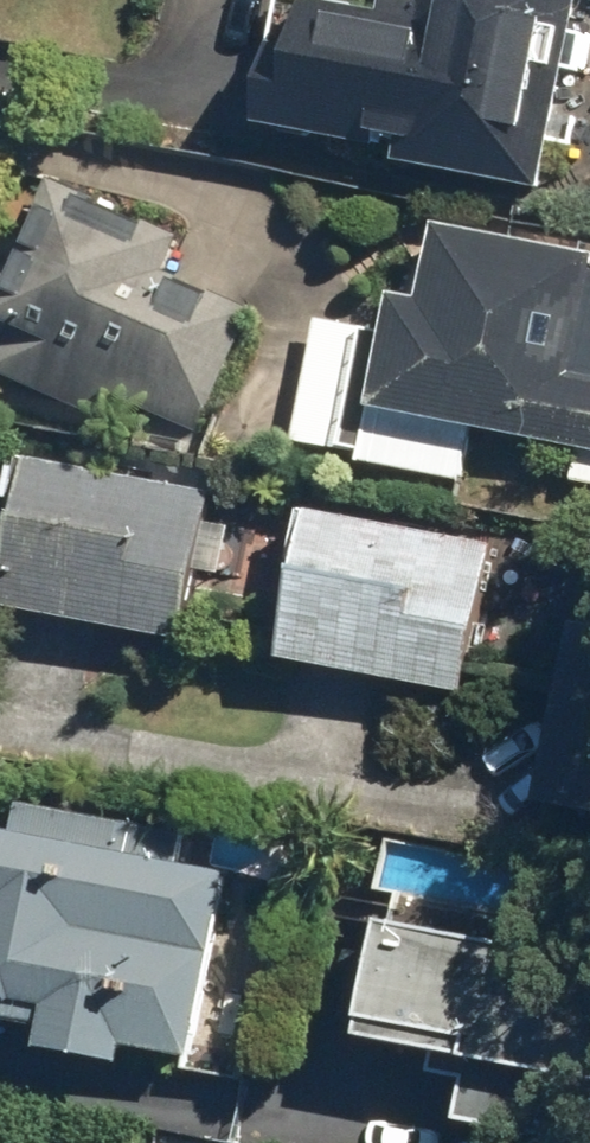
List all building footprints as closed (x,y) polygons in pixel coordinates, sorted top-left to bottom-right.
[(433,25),(312,1),(301,54),(277,50),(262,126),(399,153),(397,164),(543,193),(582,0),(438,0),(433,25)] [(171,274),(187,237),(57,181),(0,311),(0,322),(14,329),(0,360),(0,373),(109,419),(118,397),(202,433),(255,311),(171,274)] [(440,223),(425,300),(397,295),(374,410),(589,452),(589,252),(440,223)] [(216,493),(33,457),(4,607),(186,643),(216,493)] [(495,545),(314,510),(285,659),(466,693),(495,545)] [(574,622),(541,802),(589,811),(589,625),(574,622)] [(11,1020),(47,1025),(43,1049),(129,1062),(131,1048),(198,1058),(227,872),(180,865),(185,833),(115,822),(111,848),(0,831),(0,902),(1,902),(0,907),(0,1005),(11,1020)] [(387,924),(368,1037),(444,1050),(440,1072),(475,1078),(468,1121),(589,1142),(589,958),(387,924)]
